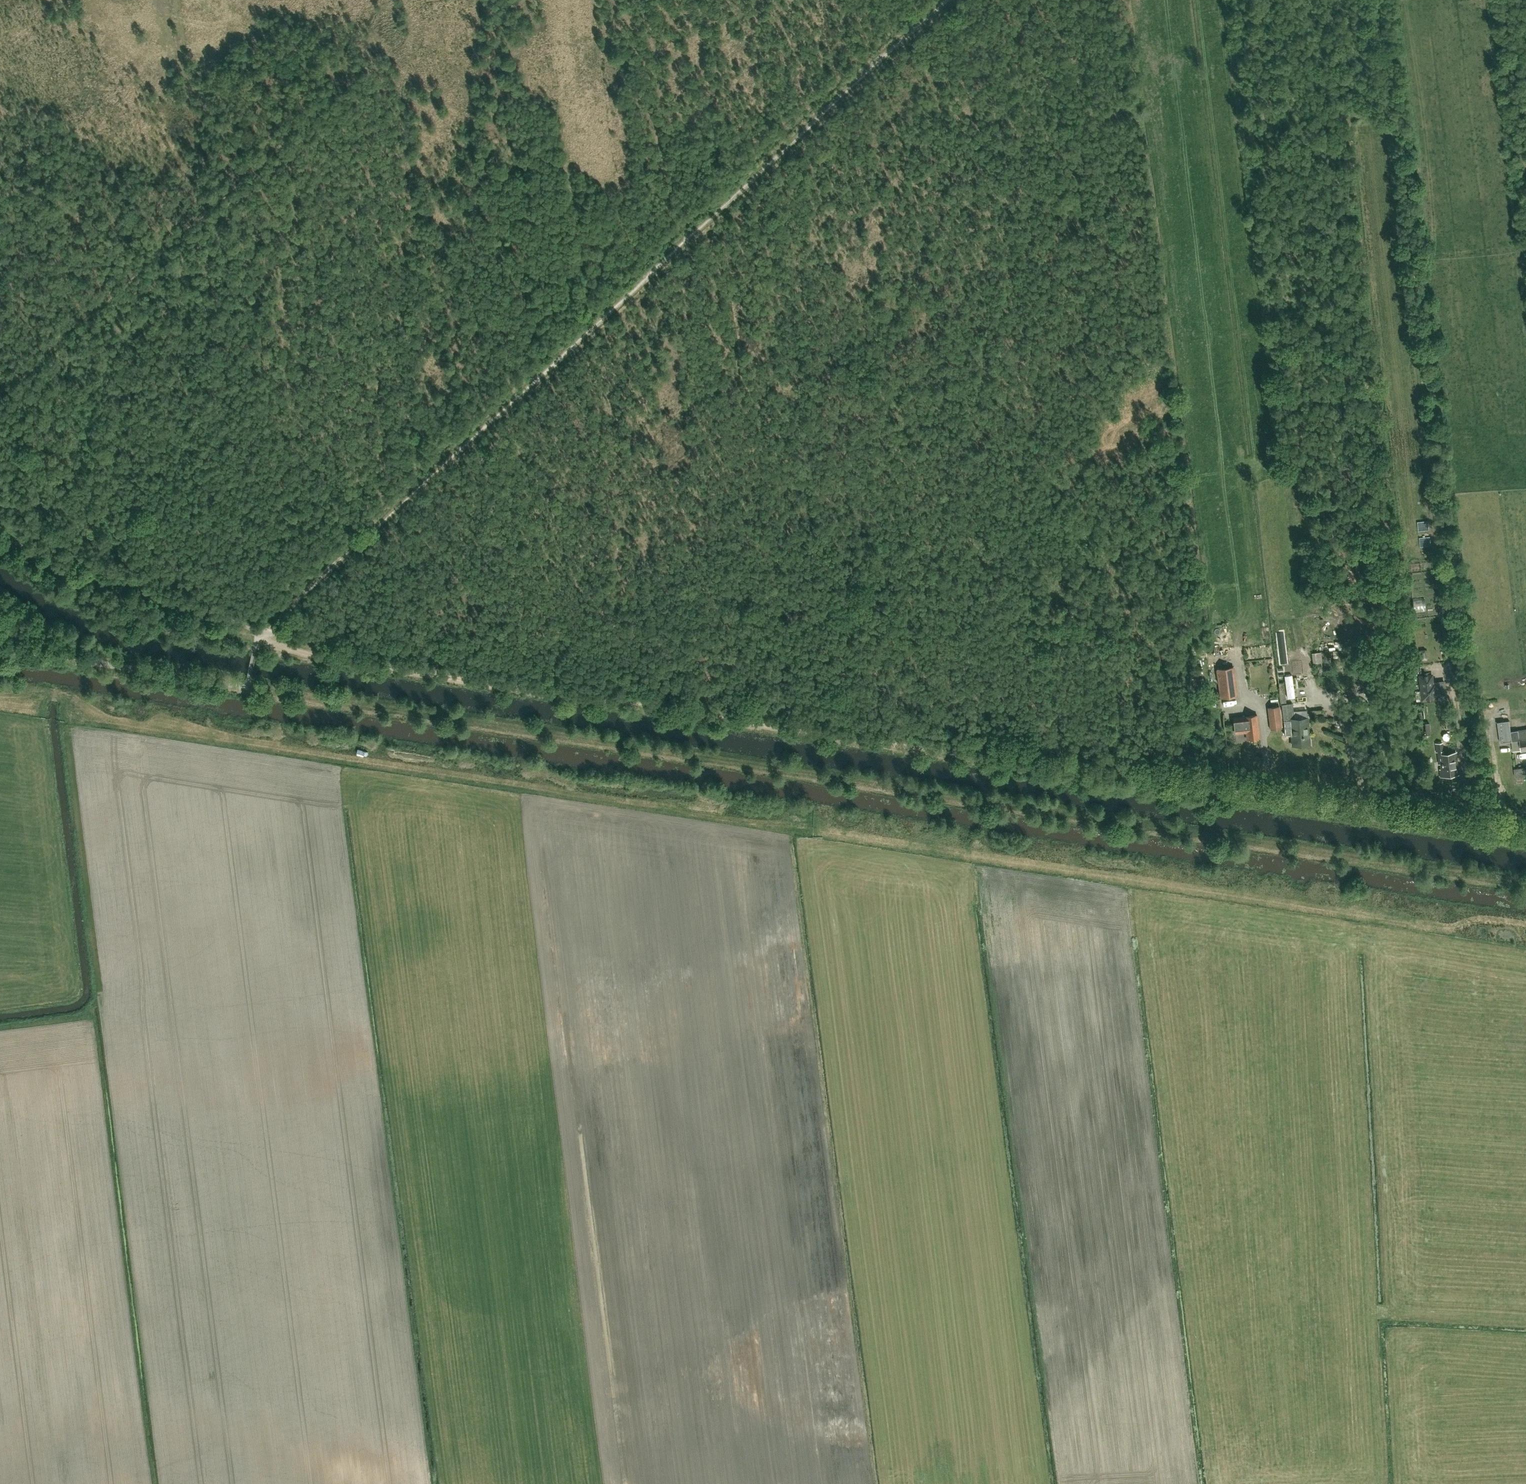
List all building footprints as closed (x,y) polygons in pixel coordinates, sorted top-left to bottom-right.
[(1238,695),(1234,667),(1216,669),(1220,698),(1238,695)] [(1433,673),(1419,675),(1422,701),(1438,699),(1436,682),(1434,682),(1433,673)] [(1294,683),(1286,684),(1288,698),(1296,697),(1294,683)] [(1294,719),(1292,704),(1281,705),(1283,721),(1290,720),(1292,746),(1309,744),(1307,718),(1294,719)] [(1281,728),(1278,707),(1268,708),(1270,730),(1281,728)] [(1247,740),(1259,738),(1257,715),(1233,718),(1235,733),(1246,732),(1247,740)] [(1509,721),(1497,722),(1500,743),(1511,741),(1513,751),(1525,750),(1525,729),(1510,732),(1509,721)] [(1458,775),(1455,754),(1442,756),(1441,744),(1435,745),(1436,753),(1437,753),(1439,765),(1440,765),(1441,771),(1439,771),(1440,778),(1458,775)] [(1525,776),(1524,768),(1514,768),(1515,777),(1525,776)]
